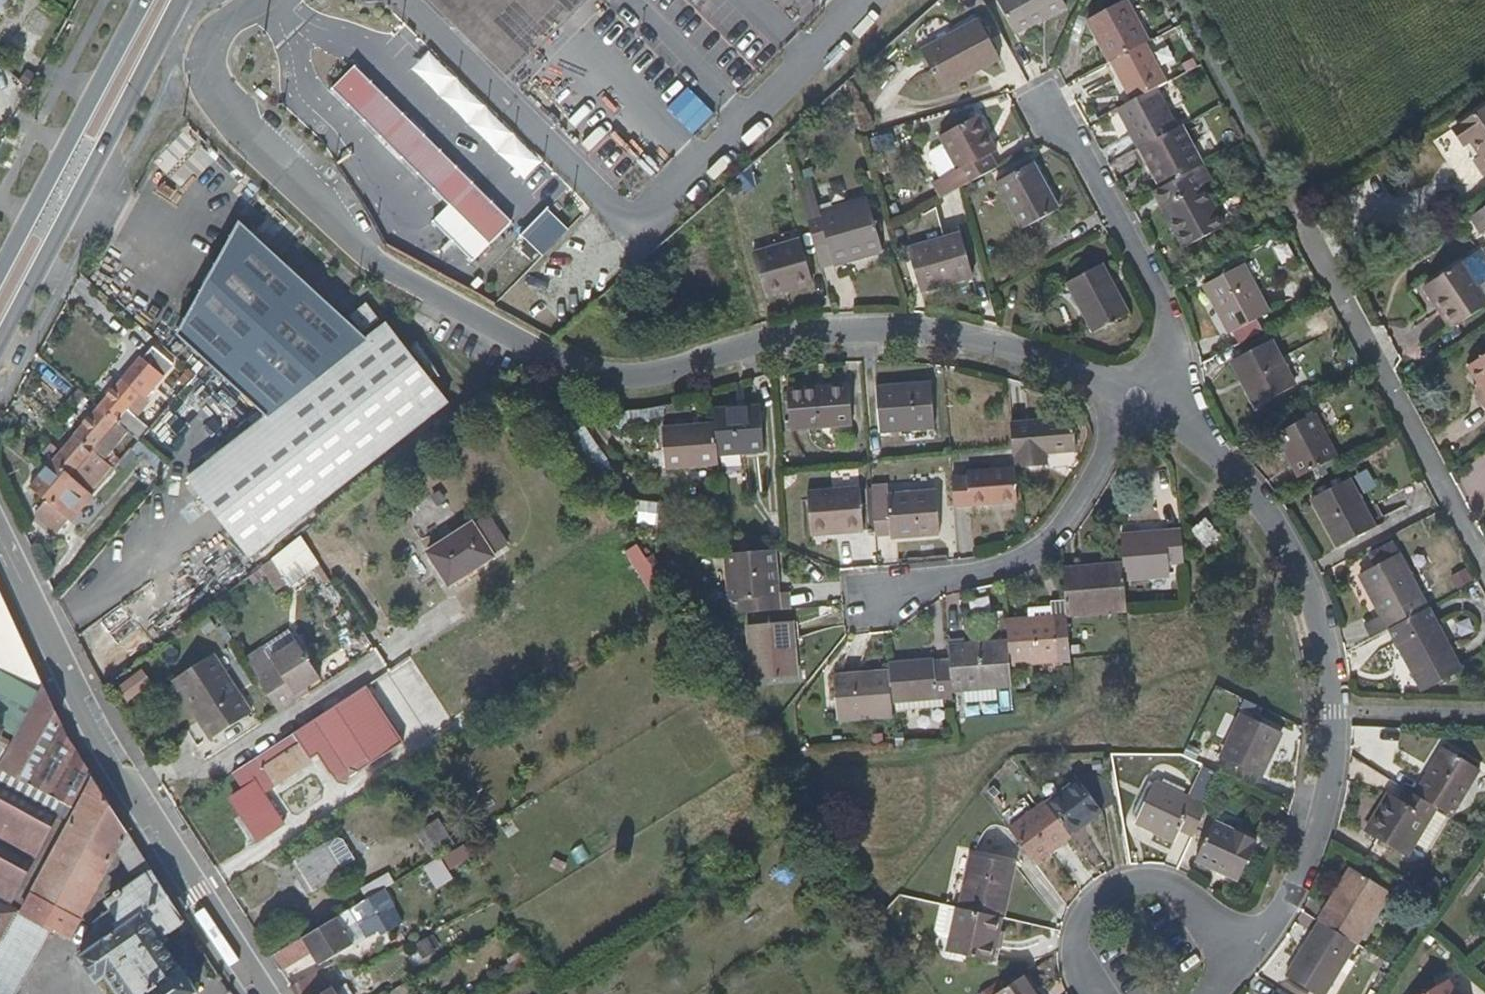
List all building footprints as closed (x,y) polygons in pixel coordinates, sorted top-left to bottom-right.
[(382,0),(315,0),(248,68),(390,244),(552,330),(631,257),(382,0)] [(507,79),(529,56),(518,46),(560,4),(570,14),(585,0),(427,0),(507,79)] [(1062,0),(997,0),(1015,34),(1065,6),(1062,0)] [(1108,62),(1150,40),(1127,0),(1086,21),(1108,62)] [(999,59),(978,19),(921,51),(942,91),(999,59)] [(1168,74),(1150,40),(1108,62),(1126,97),(1168,74)] [(1139,149),(1178,128),(1157,87),(1116,108),(1139,149)] [(692,133),(713,112),(694,94),(673,116),(692,133)] [(1454,130),(1465,147),(1471,144),(1479,156),(1474,160),(1484,177),(1484,108),(1454,130)] [(938,137),(964,186),(998,167),(991,154),(997,149),(979,116),(938,137)] [(1195,169),(1205,164),(1184,125),(1178,128),(1139,149),(1137,149),(1158,189),(1195,169)] [(1059,208),(1034,163),(995,184),(1021,230),(1059,208)] [(1158,189),(1153,191),(1183,248),(1225,226),(1195,169),(1158,189)] [(867,198),(805,215),(814,247),(828,244),(830,252),(834,266),(883,252),(867,198)] [(1470,218),(1483,235),(1484,233),(1484,208),(1470,218)] [(1281,221),(1275,209),(1267,213),(1273,226),(1281,221)] [(450,403),(387,322),(366,339),(240,223),(178,335),(266,417),(188,479),(250,558),(450,403)] [(972,276),(960,234),(909,248),(920,291),(972,276)] [(806,279),(795,239),(752,252),(762,291),(806,279)] [(828,244),(814,247),(817,255),(830,252),(828,244)] [(1427,285),(1439,302),(1435,305),(1451,329),(1484,306),(1484,292),(1479,283),(1484,279),(1484,265),(1476,252),(1427,285)] [(1131,313),(1103,264),(1066,284),(1093,334),(1131,313)] [(1235,344),(1262,329),(1258,319),(1269,313),(1244,264),(1204,285),(1235,344)] [(1439,302),(1427,285),(1423,288),(1435,305),(1439,302)] [(378,318),(366,304),(352,316),(363,330),(378,318)] [(1295,385),(1271,340),(1231,360),(1256,407),(1295,385)] [(140,442),(151,429),(136,417),(150,401),(147,398),(164,378),(161,374),(170,362),(153,348),(142,360),(141,358),(99,408),(134,437),(140,442)] [(1468,366),(1480,386),(1484,394),(1484,356),(1468,366)] [(935,427),(932,382),(877,386),(880,431),(935,427)] [(853,427),(849,384),(788,388),(792,430),(853,427)] [(1479,400),(1484,396),(1484,394),(1480,386),(1473,390),(1479,400)] [(712,407),(714,423),(716,457),(765,453),(760,404),(712,407)] [(134,437),(99,408),(75,435),(100,456),(116,436),(121,439),(123,436),(130,441),(134,437)] [(1337,458),(1313,414),(1277,434),(1300,477),(1337,458)] [(1074,416),(1011,421),(1015,467),(1049,465),(1049,454),(1076,452),(1074,416)] [(666,468),(717,464),(716,457),(714,423),(663,427),(666,468)] [(584,428),(570,437),(593,474),(608,465),(584,428)] [(100,456),(75,435),(52,462),(88,492),(94,483),(77,469),(84,461),(108,480),(117,469),(100,456)] [(140,442),(132,451),(160,473),(167,465),(140,442)] [(88,492),(52,462),(29,489),(48,503),(32,524),(56,542),(72,522),(73,523),(94,497),(88,492)] [(951,478),(954,506),(1018,502),(1015,469),(967,473),(968,477),(951,478)] [(1375,526),(1350,479),(1311,499),(1338,547),(1375,526)] [(863,532),(859,487),(809,491),(812,535),(863,532)] [(873,505),(875,536),(891,535),(892,538),(941,535),(937,490),(888,493),(889,503),(873,505)] [(637,526),(655,527),(656,504),(638,503),(637,526)] [(972,547),(971,512),(955,512),(956,548),(972,547)] [(1220,536),(1206,519),(1192,530),(1207,547),(1220,536)] [(492,557),(471,525),(429,554),(449,585),(492,557)] [(1122,562),(1124,579),(1170,575),(1170,563),(1184,563),(1181,530),(1120,535),(1122,562)] [(237,587),(245,597),(265,582),(277,598),(319,565),(299,539),(237,587)] [(661,580),(637,545),(624,553),(648,589),(661,580)] [(737,600),(738,613),(791,609),(789,592),(779,592),(776,549),(724,552),(728,600),(737,600)] [(1360,575),(1389,629),(1427,608),(1399,555),(1360,575)] [(1127,608),(1124,579),(1122,562),(1061,567),(1064,598),(1066,616),(1127,611),(1127,608)] [(1451,593),(1473,583),(1467,570),(1445,580),(1451,593)] [(21,914),(51,930),(72,941),(119,856),(136,845),(72,743),(46,688),(0,593),(0,670),(43,694),(18,737),(0,727),(0,951),(21,914)] [(1070,659),(1066,616),(1064,598),(1050,599),(1051,606),(1051,617),(1029,619),(1007,621),(1009,640),(1011,664),(1070,659)] [(1051,617),(1051,606),(1028,607),(1029,619),(1051,617)] [(1463,671),(1429,607),(1427,608),(1389,629),(1421,691),(1463,671)] [(797,676),(792,622),(748,626),(753,680),(797,676)] [(1012,686),(1011,664),(1009,640),(948,644),(950,661),(952,691),(1012,686)] [(257,677),(281,712),(298,701),(295,696),(308,688),(321,679),(296,641),(270,658),(274,666),(257,677)] [(198,706),(217,736),(253,712),(214,655),(174,681),(192,710),(198,706)] [(952,699),(952,691),(950,661),(934,663),(933,658),(888,661),(889,672),(891,704),(943,700),(952,699)] [(18,737),(43,694),(0,670),(0,727),(18,737)] [(114,690),(127,707),(153,686),(140,670),(114,690)] [(837,719),(892,716),(892,711),(891,704),(889,672),(834,676),(837,719)] [(298,701),(311,693),(308,688),(295,696),(298,701)] [(943,707),(943,700),(891,704),(892,711),(943,707)] [(210,740),(217,736),(198,706),(192,710),(210,740)] [(1282,733),(1243,714),(1221,758),(1261,777),(1282,733)] [(261,793),(332,747),(315,720),(232,774),(239,784),(228,792),(260,839),(281,825),(261,793)] [(1436,808),(1451,817),(1478,769),(1441,747),(1413,794),(1436,808)] [(1077,779),(1044,803),(1070,837),(1102,813),(1077,779)] [(1180,830),(1194,835),(1207,806),(1157,782),(1137,822),(1175,841),(1180,830)] [(1413,794),(1410,792),(1403,802),(1387,794),(1365,831),(1407,856),(1436,808),(1413,794)] [(1044,803),(1008,829),(1034,864),(1070,837),(1044,803)] [(432,857),(453,844),(437,819),(416,834),(432,857)] [(1258,841),(1214,820),(1195,860),(1239,881),(1258,841)] [(136,845),(119,856),(127,870),(132,867),(140,880),(105,904),(111,912),(99,921),(87,946),(91,952),(83,957),(99,981),(113,972),(129,993),(199,993),(200,993),(165,946),(167,944),(163,938),(186,923),(136,845)] [(472,857),(464,845),(444,858),(450,870),(472,857)] [(299,862),(306,874),(316,890),(339,875),(323,848),(299,862)] [(959,909),(1003,920),(1015,864),(971,853),(959,909)] [(452,879),(440,860),(424,869),(436,889),(452,879)] [(1350,868),(1318,922),(1355,945),(1357,946),(1389,893),(1350,868)] [(316,890),(306,874),(298,879),(308,895),(316,890)] [(361,890),(367,900),(383,890),(394,884),(388,874),(361,890)] [(367,900),(349,912),(365,938),(377,931),(380,936),(403,922),(383,890),(367,900)] [(959,909),(940,905),(935,929),(940,938),(948,939),(946,952),(993,962),(1003,920),(959,909)] [(348,912),(338,918),(353,945),(365,938),(349,912),(348,912)] [(51,930),(21,914),(0,951),(0,993),(16,993),(51,930)] [(338,918),(272,958),(282,973),(310,956),(317,966),(353,945),(338,918)] [(1318,922),(1285,976),(1316,993),(1324,993),(1355,945),(1318,922)] [(439,955),(430,937),(411,947),(420,964),(439,955)] [(533,963),(525,949),(506,960),(508,964),(501,968),(507,978),(533,963)] [(291,988),(294,993),(335,993),(322,970),(291,988)] [(1026,975),(997,993),(1038,993),(1026,975)] [(1442,982),(1450,993),(1458,993),(1448,978),(1442,982)] [(1442,982),(1422,993),(1450,993),(1442,982)]
